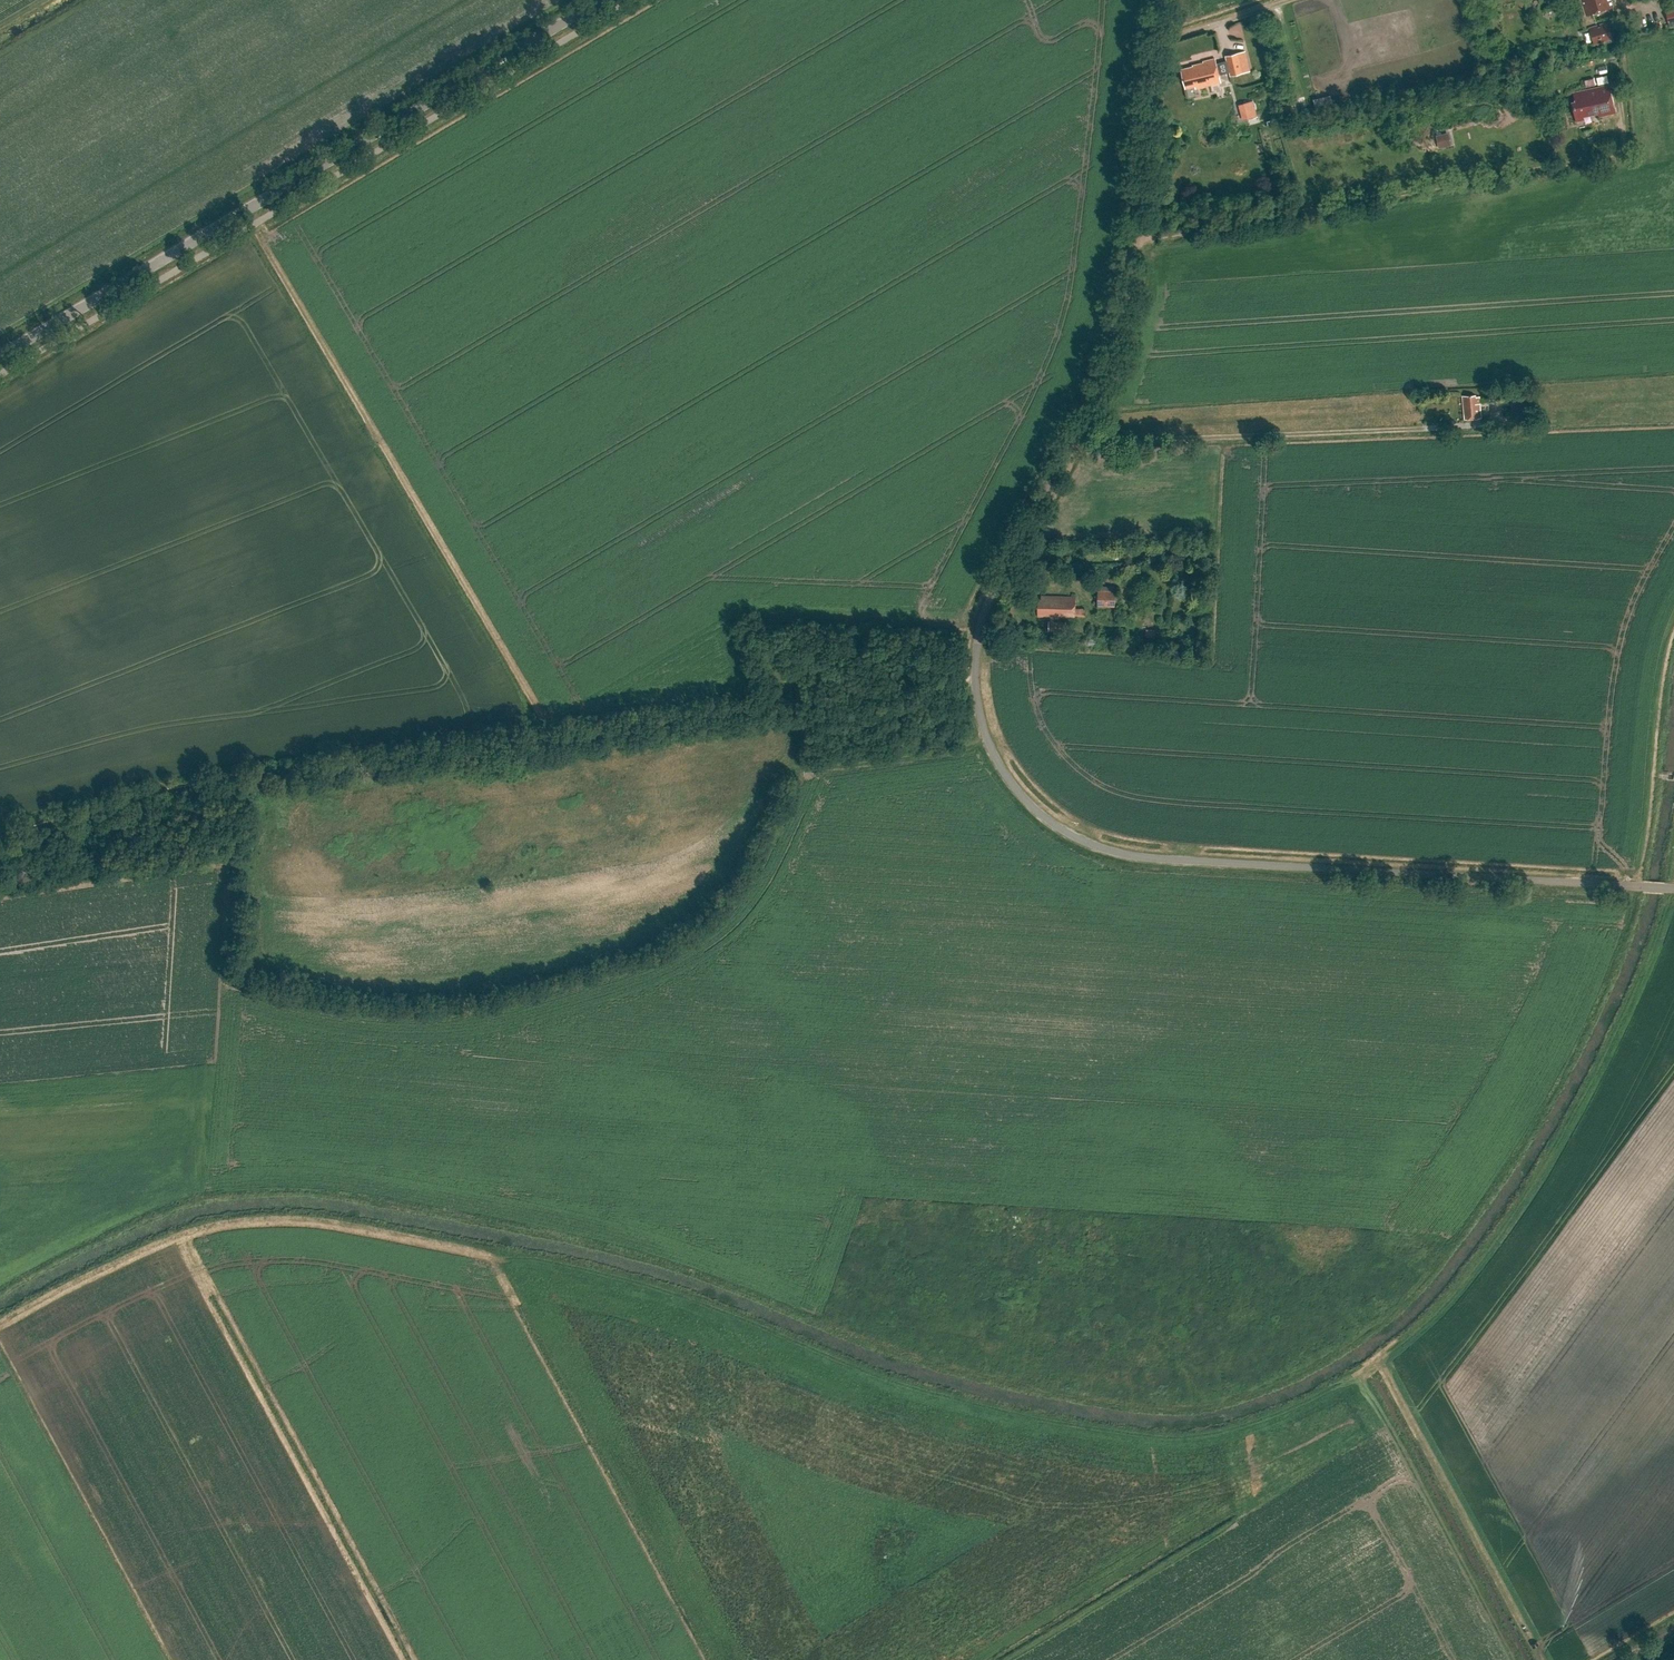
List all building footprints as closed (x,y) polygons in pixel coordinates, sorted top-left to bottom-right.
[(1611,8),(1609,0),(1580,0),(1585,16),(1611,8)] [(1666,12),(1669,27),(1673,25),(1673,10),(1666,12)] [(1597,25),(1589,27),(1594,45),(1613,39),(1608,22),(1599,24),(1600,26),(1598,27),(1597,25)] [(1240,52),(1225,56),(1230,76),(1245,72),(1240,52)] [(1219,84),(1214,60),(1202,63),(1202,64),(1192,66),(1193,68),(1180,70),(1184,89),(1195,87),(1195,89),(1219,84)] [(1597,76),(1598,84),(1608,83),(1608,76),(1597,76)] [(1593,78),(1584,80),(1586,87),(1595,85),(1593,78)] [(1598,118),(1615,114),(1609,86),(1573,94),(1575,103),(1571,103),(1576,123),(1584,121),(1583,118),(1597,115),(1598,118)] [(1315,109),(1333,105),(1331,95),(1313,98),(1315,109)] [(1294,110),(1291,102),(1279,105),(1282,114),(1294,110)] [(1253,104),(1244,106),(1247,119),(1256,117),(1253,104)] [(1448,133),(1436,135),(1438,148),(1451,145),(1448,133)] [(1464,420),(1480,418),(1478,397),(1474,397),(1474,395),(1462,397),(1464,420)] [(1097,606),(1115,607),(1116,587),(1098,586),(1097,606)] [(1075,618),(1075,616),(1076,596),(1041,595),(1041,600),(1038,600),(1037,617),(1050,617),(1050,621),(1049,621),(1048,631),(1066,631),(1066,622),(1053,621),(1054,617),(1075,618)]
